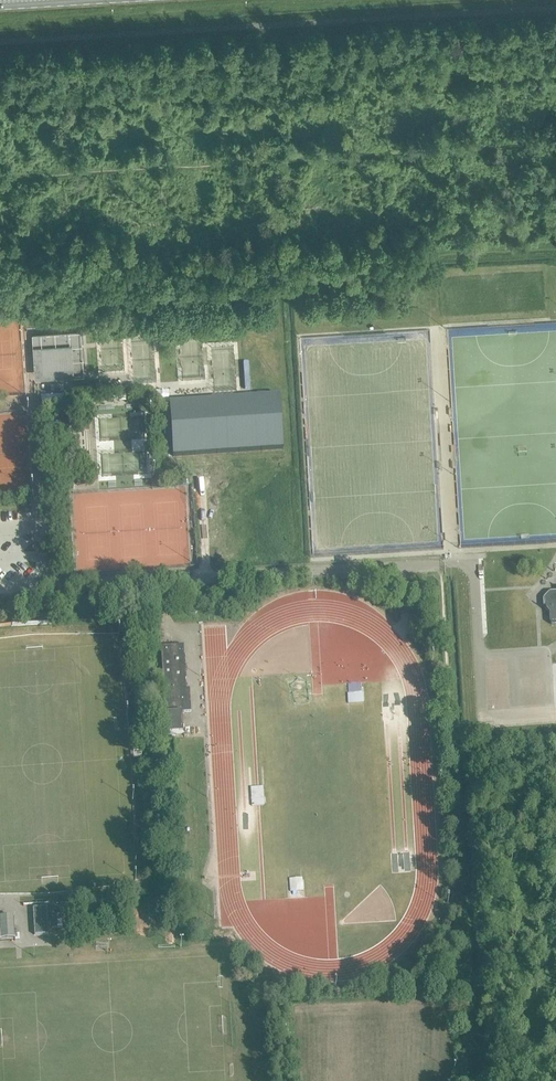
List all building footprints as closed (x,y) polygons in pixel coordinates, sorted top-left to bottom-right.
[(32,334),(33,347),(41,346),(42,370),(73,368),(73,374),(84,373),(81,331),(32,334)] [(280,394),(169,401),(173,455),(283,447),(280,394)] [(52,396),(53,407),(66,406),(65,395),(52,396)] [(549,613),(549,622),(550,624),(555,624),(555,592),(549,592),(544,599),(544,607),(544,608),(549,613)] [(410,613),(410,620),(431,618),(430,611),(410,613)] [(411,626),(411,632),(411,633),(432,631),(431,624),(411,626)] [(183,732),(182,712),(191,711),(189,688),(186,688),(186,678),(185,655),(184,655),(184,644),(161,646),(166,733),(183,732)] [(35,916),(36,932),(59,931),(58,914),(35,916)] [(14,939),(13,919),(12,919),(0,920),(0,941),(14,940),(14,941),(14,940),(14,939)]
